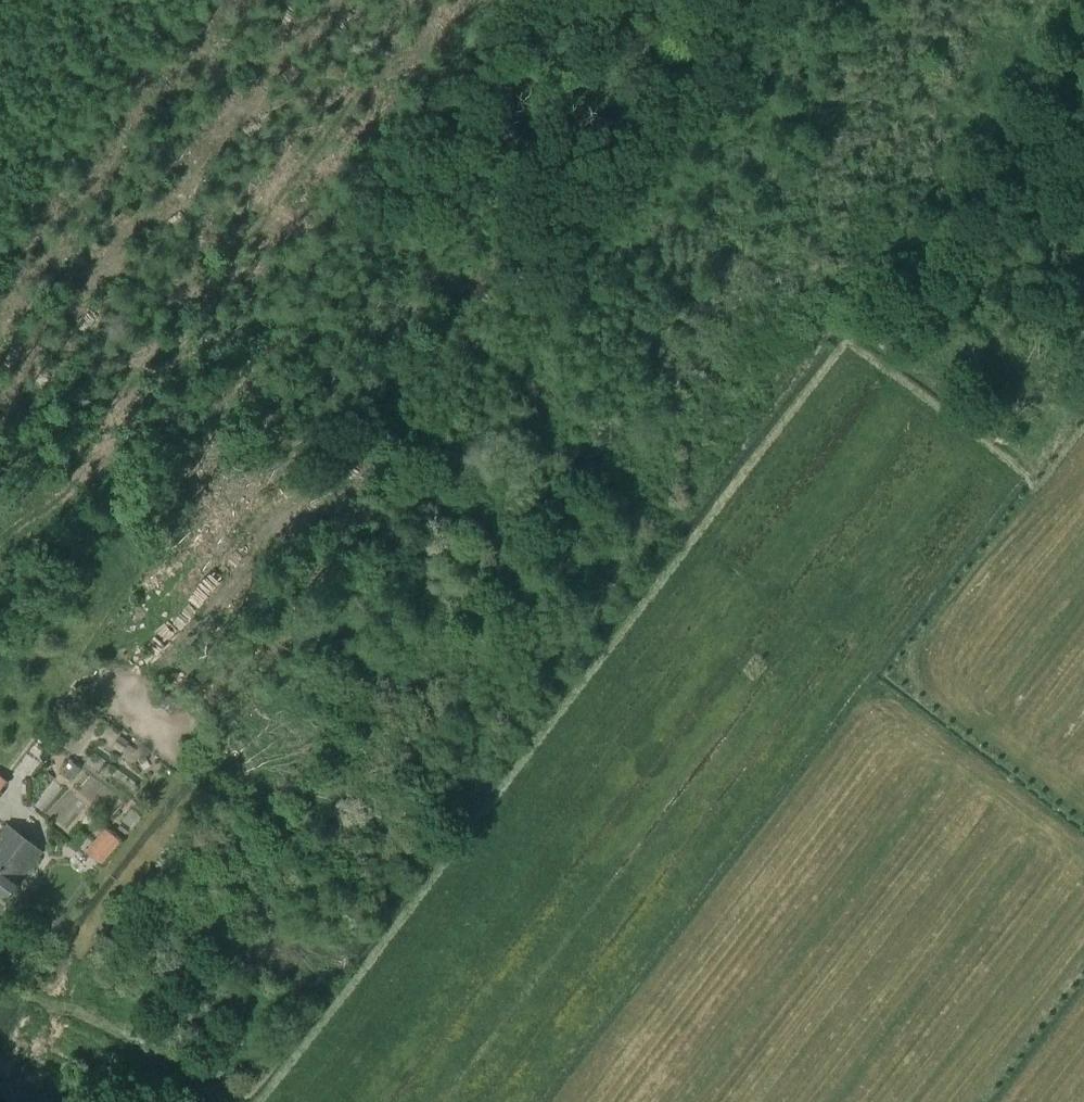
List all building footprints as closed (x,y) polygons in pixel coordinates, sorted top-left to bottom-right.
[(120,736),(113,746),(121,751),(122,750),(127,743),(128,741),(120,736)] [(43,851),(8,823),(0,833),(0,899),(3,901),(43,851)]
